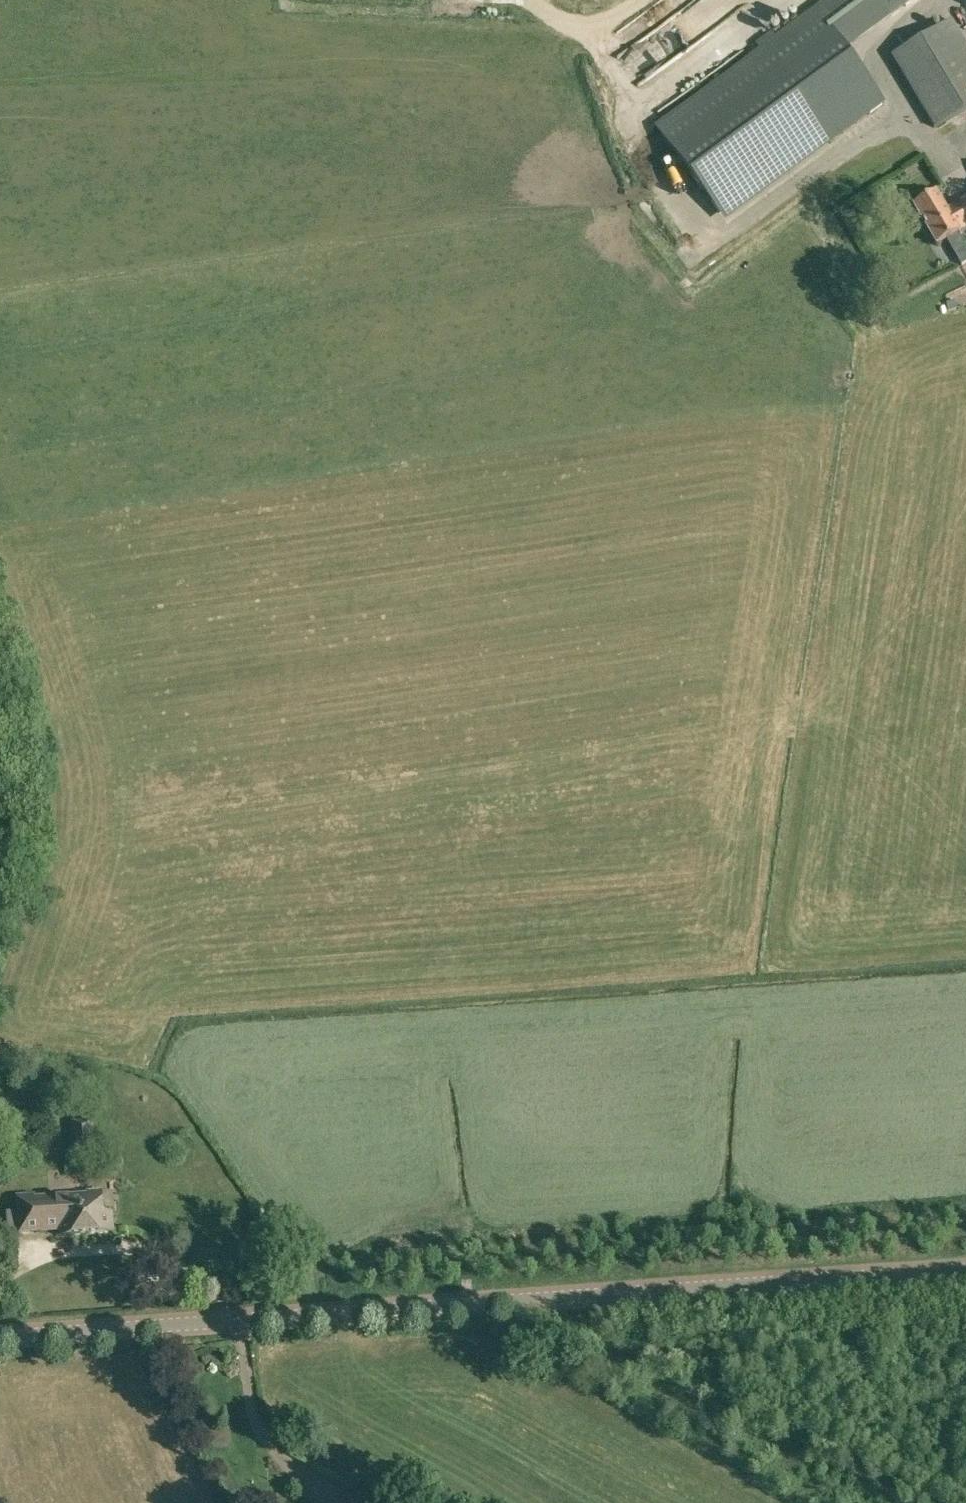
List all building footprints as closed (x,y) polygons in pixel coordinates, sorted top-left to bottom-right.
[(726,221),(832,143),(793,86),(909,0),(825,0),(656,125),(686,166),(726,221)] [(946,24),(894,55),(910,82),(936,128),(965,109),(965,57),(946,24)] [(946,209),(936,191),(913,204),(937,245),(965,228),(965,198),(946,209)] [(72,1121),(73,1147),(94,1146),(93,1120),(72,1121)] [(59,1231),(59,1236),(113,1232),(111,1214),(103,1214),(101,1192),(89,1193),(89,1194),(33,1199),(33,1196),(18,1197),(19,1211),(8,1212),(9,1230),(20,1230),(21,1234),(59,1231)] [(40,1340),(19,1340),(20,1351),(41,1350),(40,1340)]
